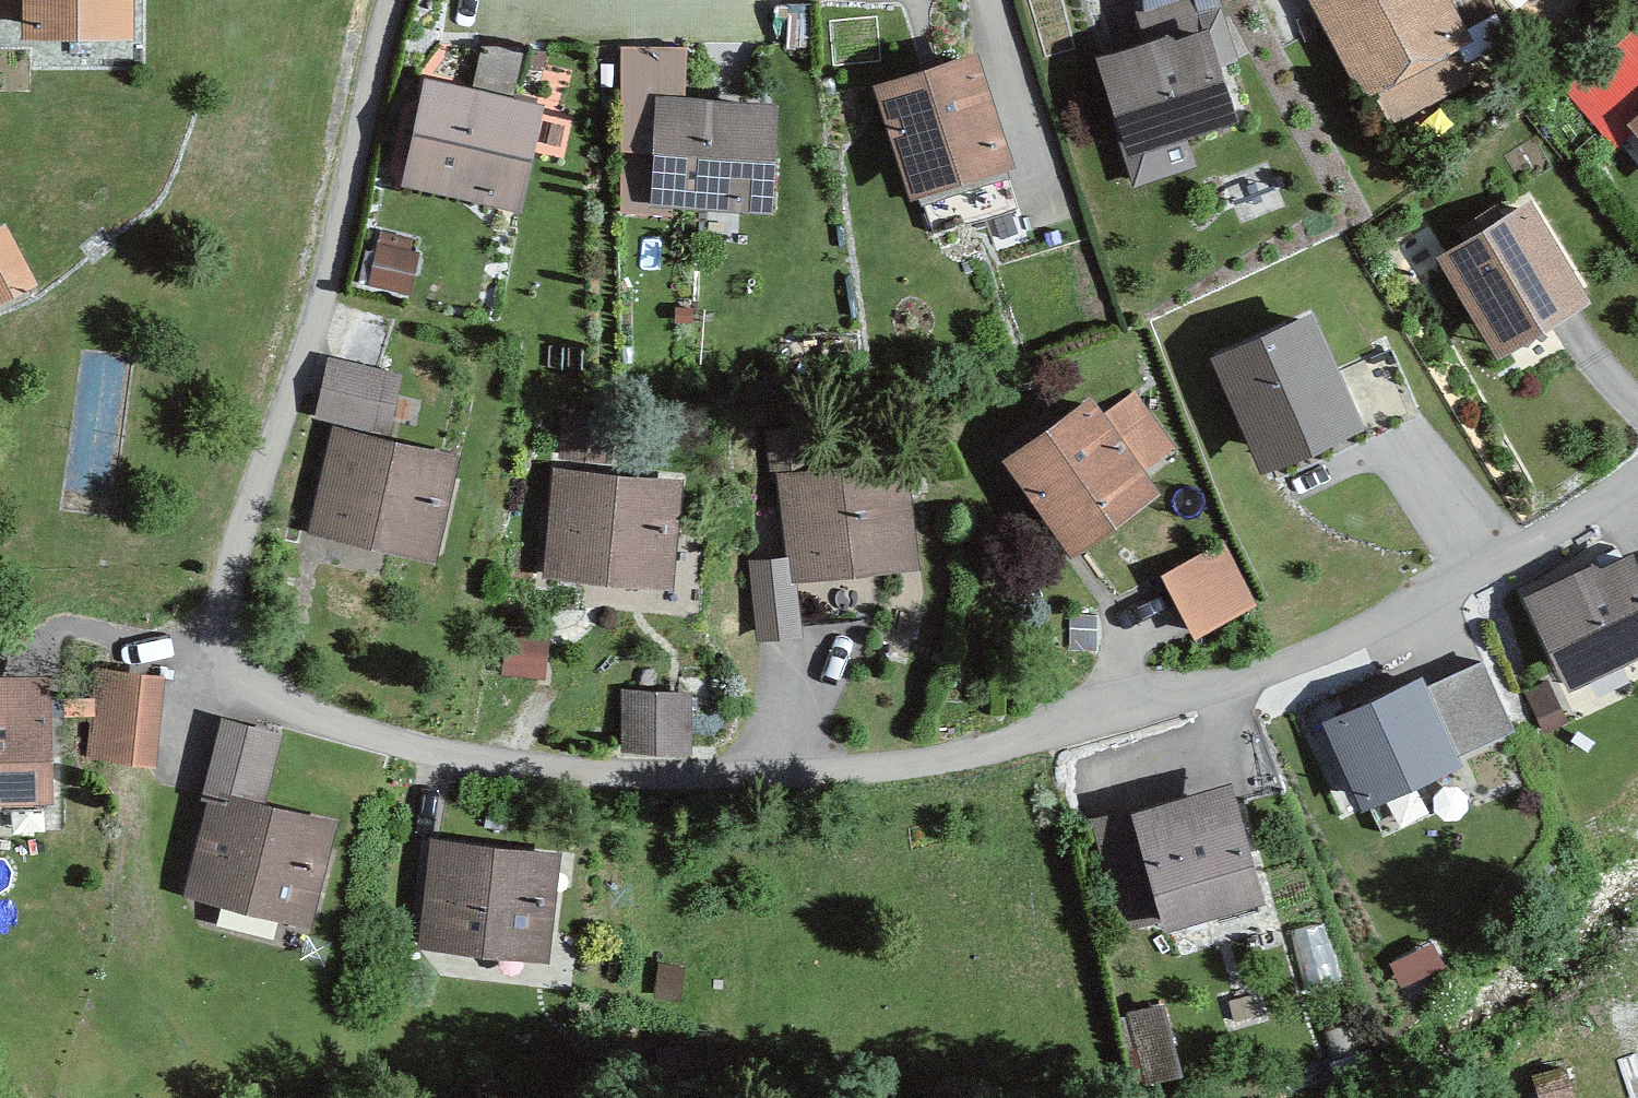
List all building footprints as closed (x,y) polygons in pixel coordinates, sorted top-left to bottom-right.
[(22,20),(29,40),(148,41),(148,0),(0,0),(0,20),(22,20)] [(1387,125),(1497,63),(1461,0),(1316,0),(1387,125)] [(1222,25),(1105,63),(1136,160),(1254,122),(1222,25)] [(1564,90),(1609,145),(1637,121),(1637,29),(1564,90)] [(989,57),(880,90),(916,208),(1026,175),(989,57)] [(539,113),(430,87),(407,179),(516,205),(539,113)] [(773,106),(662,99),(655,198),(767,205),(773,106)] [(1599,299),(1539,202),(1448,258),(1508,355),(1599,299)] [(0,237),(0,304),(41,287),(12,231),(0,237)] [(1358,427),(1310,322),(1216,364),(1264,470),(1358,427)] [(396,377),(333,363),(321,415),(384,429),(396,377)] [(1111,389),(1013,459),(1081,552),(1178,482),(1111,389)] [(452,460),(339,433),(316,528),(430,555),(452,460)] [(920,457),(775,476),(789,578),(934,559),(920,457)] [(692,476),(554,459),(539,574),(677,592),(692,476)] [(1232,547),(1178,583),(1200,635),(1259,606),(1232,547)] [(1530,601),(1572,685),(1637,653),(1637,548),(1530,601)] [(95,659),(90,752),(160,755),(165,663),(95,659)] [(1423,685),(1329,727),(1365,806),(1457,764),(1453,754),(1510,729),(1481,665),(1425,690),(1423,685)] [(0,671),(0,802),(65,802),(61,670),(0,671)] [(689,682),(619,680),(618,738),(687,740),(689,682)] [(284,731),(221,716),(180,886),(322,919),(346,815),(269,797),(284,731)] [(1235,779),(1129,812),(1162,919),(1269,886),(1235,779)] [(573,853),(440,826),(417,942),(549,969),(573,853)]
